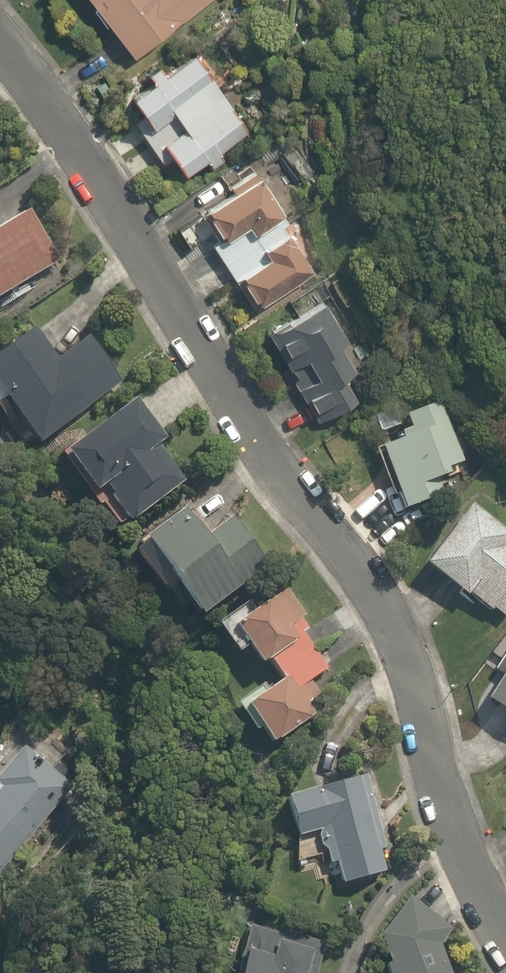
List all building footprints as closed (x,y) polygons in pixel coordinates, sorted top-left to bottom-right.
[(137,63),(226,0),(92,0),(137,63)] [(188,183),(254,130),(189,48),(130,95),(152,123),(137,135),(164,170),(172,163),(188,183)] [(225,183),(232,194),(204,212),(222,240),(211,247),(255,315),(318,275),(285,223),(295,217),(267,172),(260,161),(225,183)] [(65,264),(31,213),(25,204),(0,220),(0,307),(65,264)] [(386,395),(328,297),(265,333),(323,432),(386,395)] [(0,359),(0,413),(10,406),(41,452),(130,390),(94,339),(61,362),(40,331),(0,359)] [(178,442),(141,400),(73,462),(135,530),(189,481),(165,454),(178,442)] [(456,504),(449,485),(476,476),(449,402),(409,416),(414,430),(403,434),(407,446),(386,454),(409,520),(456,504)] [(467,507),(426,569),(505,623),(505,534),(467,507)] [(208,626),(275,567),(233,519),(213,537),(191,511),(135,560),(175,606),(184,599),(208,626)] [(243,663),(255,655),(267,674),(276,669),(285,683),(243,710),(271,754),(335,713),(314,681),(334,669),(291,601),(286,592),(223,631),(243,663)] [(492,707),(505,715),(505,683),(492,707)] [(0,744),(0,875),(72,783),(9,733),(0,744)] [(381,855),(389,853),(371,783),(290,805),(300,843),(319,838),(328,871),(338,869),(343,889),(387,878),(381,855)] [(323,939),(247,928),(240,972),(318,972),(323,939)] [(383,967),(385,972),(458,972),(444,934),(389,954),(392,963),(383,967)]
